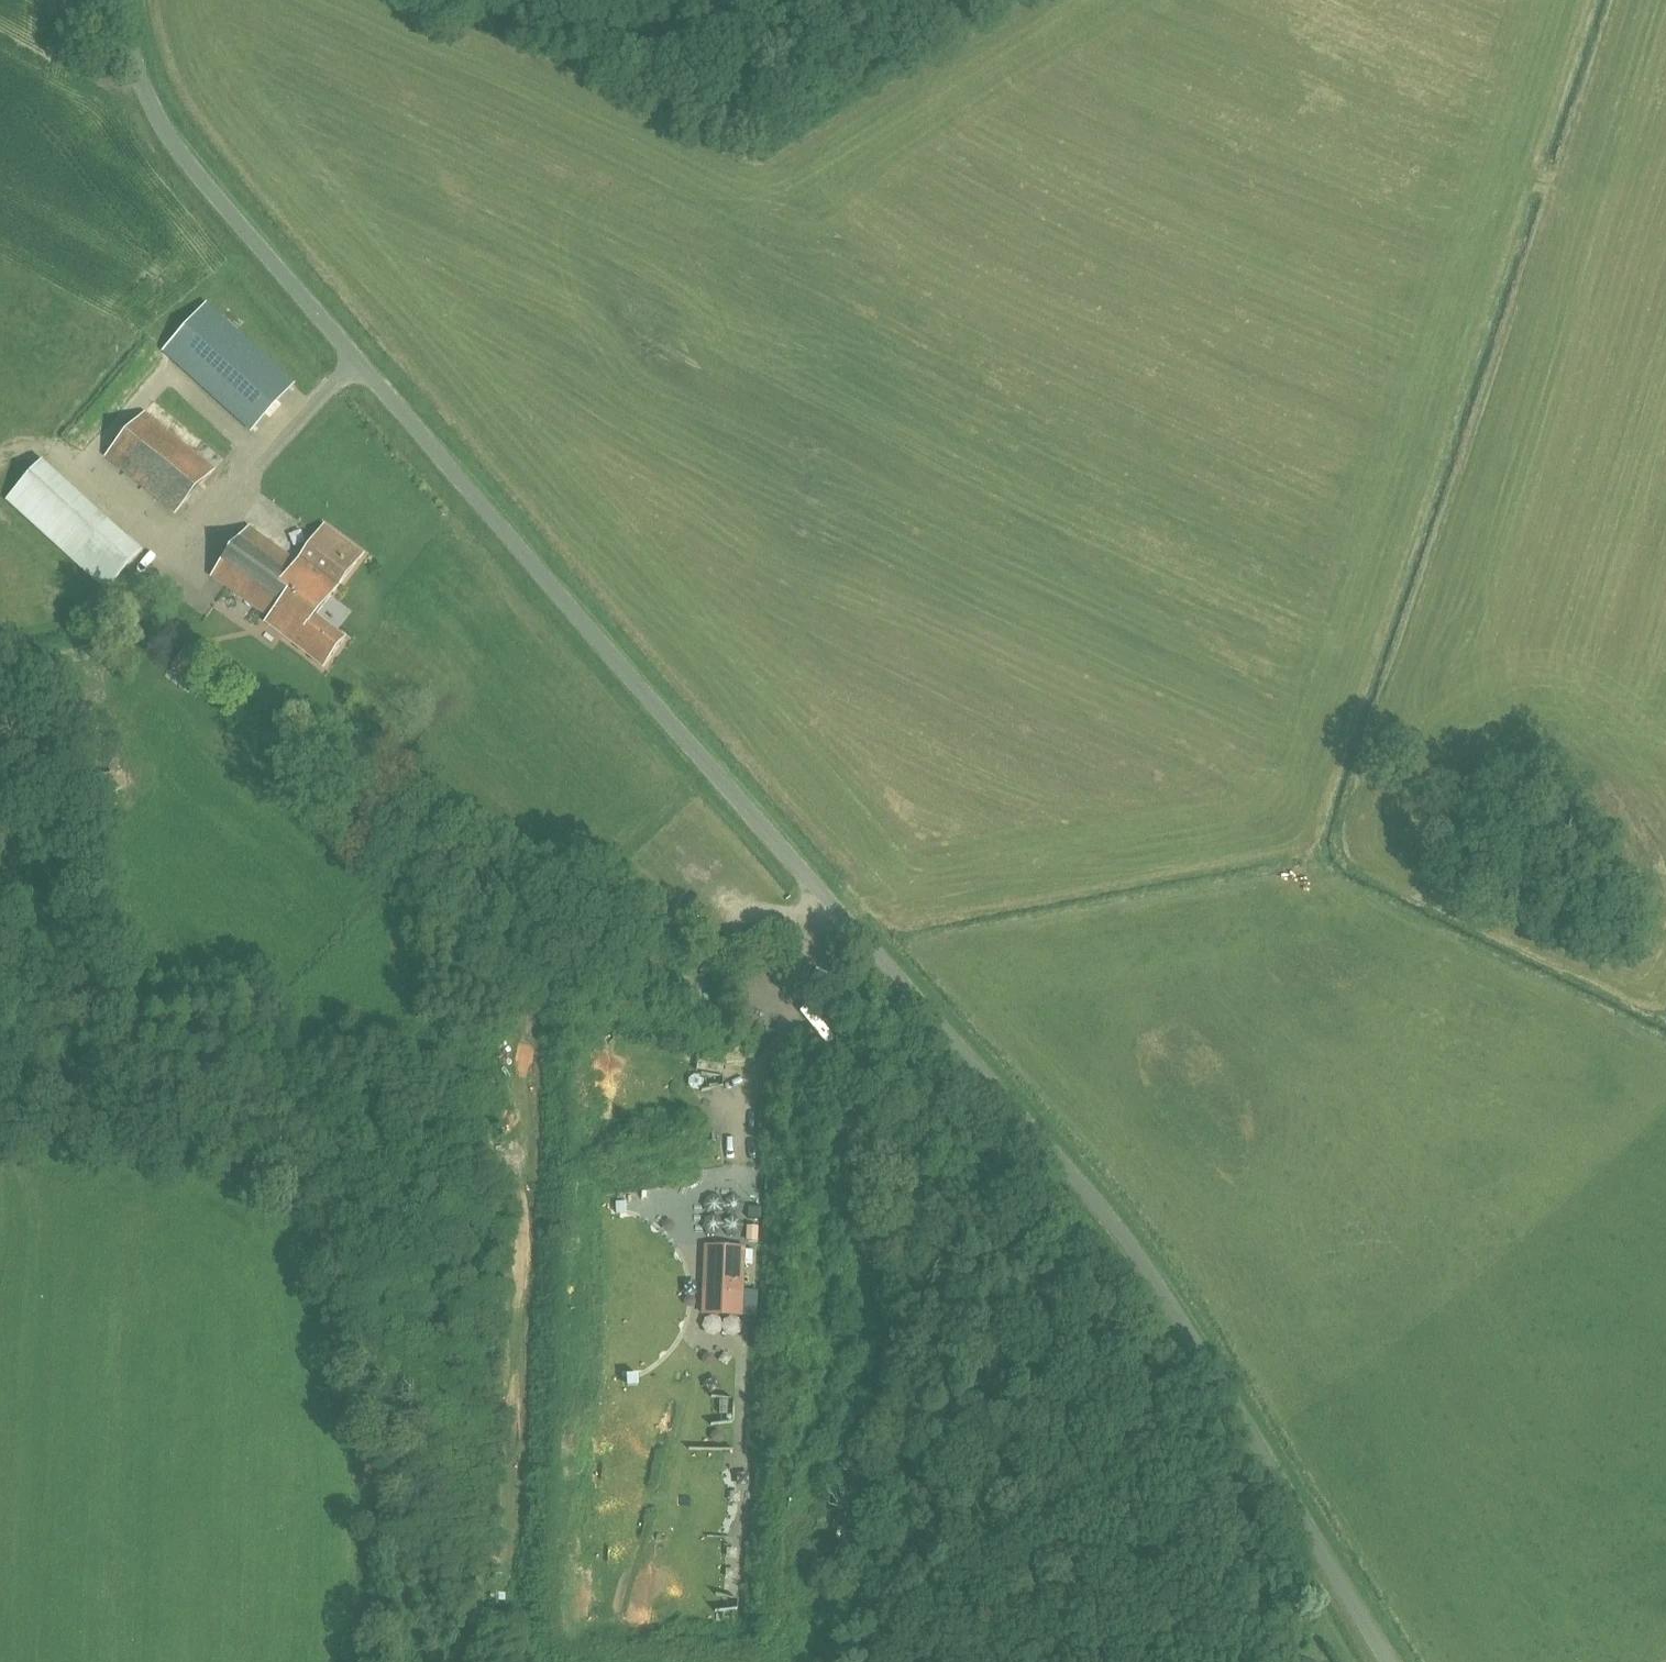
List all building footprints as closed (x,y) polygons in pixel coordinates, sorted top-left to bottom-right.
[(295,383),(207,304),(162,351),(170,359),(168,362),(178,372),(181,369),(250,432),(295,383)] [(175,515),(216,469),(145,412),(104,457),(175,515)] [(106,589),(142,550),(43,459),(7,498),(106,589)] [(315,617),(362,553),(324,525),(297,562),(248,526),(212,575),(270,617),(266,623),(324,666),(345,638),(315,617)] [(626,1202),(616,1202),(616,1212),(626,1212),(626,1202)] [(761,1218),(761,1207),(748,1207),(748,1218),(761,1218)] [(772,1250),(771,1232),(759,1232),(760,1251),(772,1250)] [(705,1246),(704,1292),(744,1293),(745,1247),(705,1246)] [(637,1374),(628,1375),(628,1386),(638,1386),(637,1374)] [(727,1417),(742,1414),(739,1401),(724,1404),(727,1417)] [(726,1613),(747,1612),(745,1583),(725,1584),(726,1613)]
